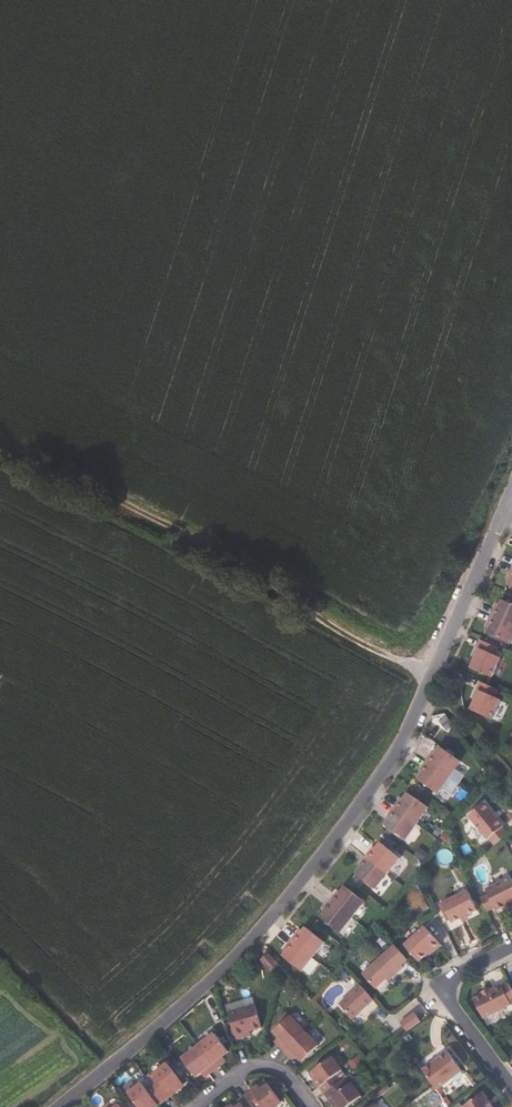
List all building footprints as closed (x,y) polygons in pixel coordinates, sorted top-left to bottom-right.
[(493,607),(490,615),(511,624),(511,605),(501,600),(500,603),(497,609),(493,607)] [(507,644),(511,633),(511,624),(490,615),(486,623),(491,625),(488,630),(486,634),(507,644)] [(500,659),(495,656),(498,648),(480,640),(476,649),(479,650),(475,658),(470,669),(491,679),(500,659)] [(494,699),(498,691),(480,682),(476,691),(478,692),(474,701),(470,710),(491,721),(499,702),(494,699)] [(433,757),(430,755),(425,762),(449,778),(461,762),(441,747),(437,752),(433,757)] [(416,781),(437,795),(449,778),(425,762),(420,768),(424,771),(420,775),(416,781)] [(401,804),(397,801),(392,808),(416,824),(428,808),(407,794),(404,799),(401,804)] [(385,826),(405,840),(416,824),(392,808),(387,815),(391,817),(388,822),(385,826)] [(470,822),(486,841),(502,828),(485,809),(470,822)] [(375,850),(372,854),(369,851),(364,857),(387,875),(399,859),(380,844),(375,850)] [(355,875),(374,890),(387,875),(364,857),(359,864),(362,866),(358,871),(355,875)] [(494,911),(511,903),(511,886),(508,878),(484,890),(486,896),(492,908),(494,911)] [(337,897),(333,895),(329,901),(352,919),(363,904),(344,888),(340,893),(337,897)] [(440,904),(449,924),(475,911),(466,891),(440,904)] [(479,899),(485,912),(492,908),(486,896),(479,899)] [(322,914),(320,918),(339,934),(352,919),(329,901),(323,908),(326,910),(322,914)] [(417,962),(437,944),(423,927),(402,946),(417,962)] [(302,933),(299,937),(296,934),(290,941),(312,958),(324,944),(306,928),(302,933)] [(300,973),(312,958),(290,941),(285,947),(288,949),(284,954),(282,957),(300,973)] [(402,968),(400,966),(406,960),(393,945),(361,975),(374,990),(385,980),(388,977),(390,979),(402,968)] [(270,973),(278,966),(267,953),(259,960),(270,973)] [(352,1020),(372,1001),(358,986),(338,1005),(352,1020)] [(474,1000),(483,1019),(510,1005),(501,987),(489,993),(481,996),(474,1000)] [(247,1032),(253,1030),(264,1026),(257,1004),(231,1012),(239,1039),(248,1036),(247,1032)] [(413,1012),(400,1022),(407,1031),(420,1021),(413,1012)] [(280,1041),(277,1044),(283,1050),(304,1029),(290,1014),(274,1029),(278,1034),(276,1037),(280,1041)] [(302,1060),(319,1045),(304,1029),(283,1050),(288,1055),(290,1052),(295,1057),(297,1054),(302,1060)] [(230,1050),(216,1032),(200,1045),(217,1067),(224,1062),(222,1059),(226,1056),(224,1054),(230,1050)] [(196,1075),(203,1071),(204,1073),(208,1069),(210,1072),(217,1067),(200,1045),(183,1057),(196,1075)] [(434,1089),(460,1070),(445,1051),(419,1069),(431,1085),(434,1089)] [(318,1077),(314,1080),(324,1092),(328,1089),(341,1079),(336,1073),(341,1068),(331,1055),(312,1070),(318,1077)] [(158,1075),(151,1080),(154,1084),(163,1096),(175,1086),(178,1090),(185,1085),(169,1062),(155,1072),(158,1075)] [(312,1070),(309,1072),(314,1080),(318,1077),(312,1070)] [(344,1077),(341,1079),(328,1089),(338,1102),(334,1105),(336,1106),(347,1106),(362,1095),(351,1081),(349,1083),(344,1077)] [(268,1083),(265,1080),(258,1085),(261,1089),(268,1083)] [(129,1092),(141,1106),(148,1106),(150,1106),(151,1106),(156,1106),(166,1100),(163,1096),(154,1084),(147,1089),(143,1082),(129,1092)] [(258,1085),(245,1095),(248,1099),(254,1106),(263,1106),(264,1106),(265,1106),(277,1106),(283,1102),(268,1083),(261,1089),(258,1085)] [(163,1096),(166,1100),(178,1090),(175,1086),(163,1096)] [(324,1092),(334,1105),(338,1102),(328,1089),(324,1092)] [(245,1095),(232,1105),(234,1106),(238,1106),(248,1099),(245,1095)] [(485,1104),(487,1102),(481,1095),(465,1106),(488,1106),(485,1104)] [(248,1099),(238,1106),(254,1106),(248,1099)]
